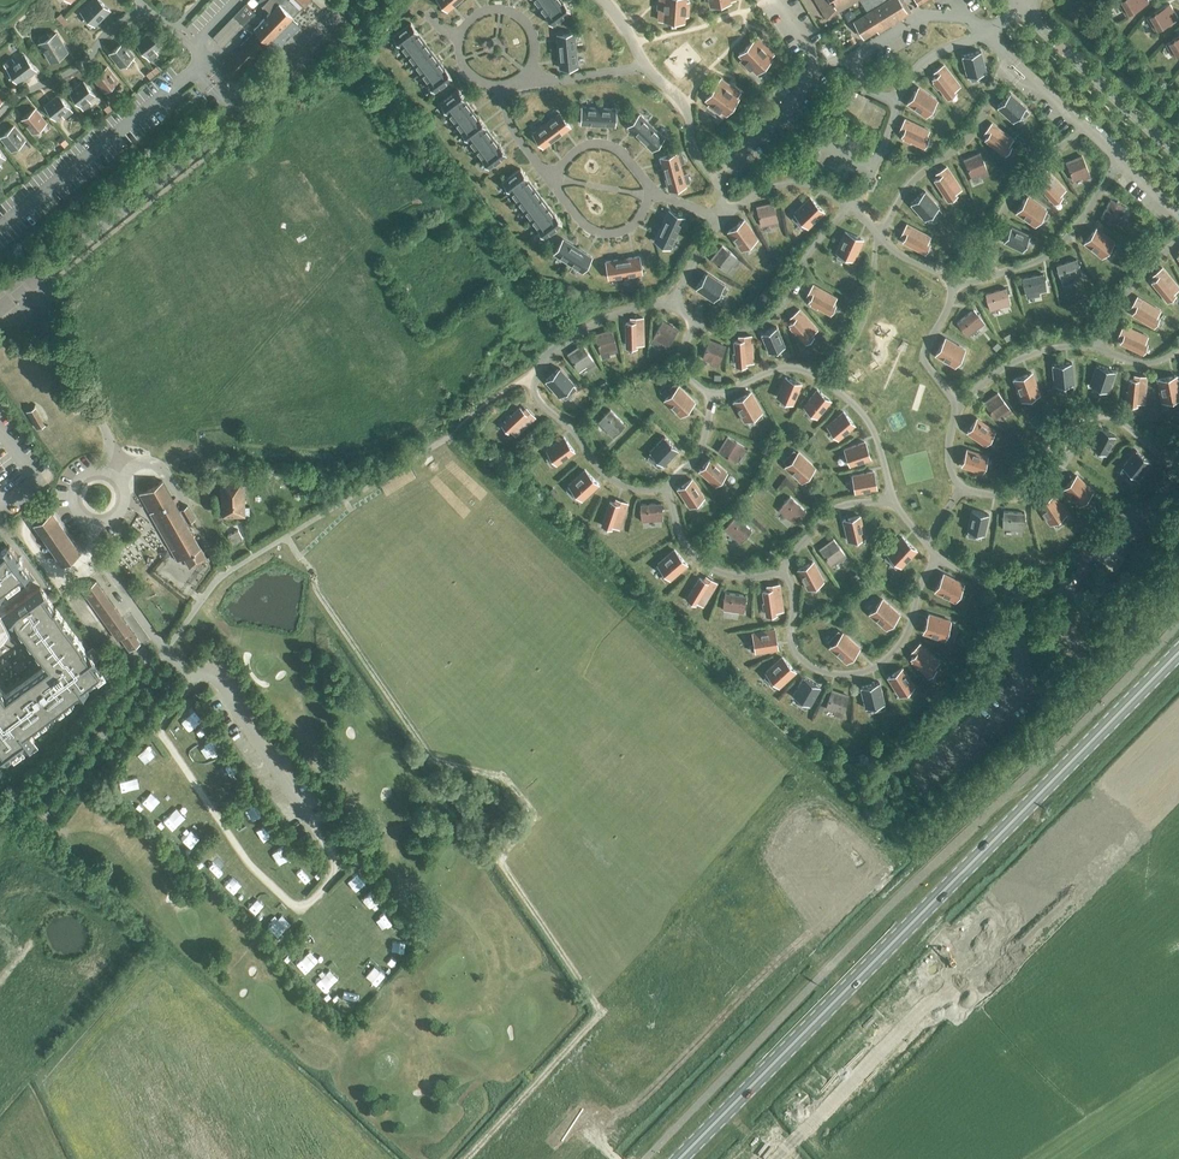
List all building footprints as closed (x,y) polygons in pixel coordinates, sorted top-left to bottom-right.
[(94,24),(109,10),(100,0),(91,0),(81,10),(94,24)] [(300,8),(308,0),(281,0),(279,2),(277,0),(266,0),(262,4),(270,11),(254,28),(268,41),(293,16),(293,15),(300,8)] [(448,10),(459,0),(439,0),(448,10)] [(546,15),(563,2),(561,0),(546,0),(539,6),(546,15)] [(685,1),(685,0),(658,0),(657,20),(684,21),(684,16),(688,16),(689,1),(685,1)] [(827,19),(857,0),(815,0),(827,19)] [(868,10),(852,20),(864,38),(877,30),(879,33),(912,12),(905,0),(862,0),(868,10)] [(1127,14),(1149,1),(1149,0),(1120,0),(1119,0),(1127,14)] [(563,2),(546,15),(545,15),(552,25),(570,11),(563,2)] [(213,36),(223,46),(255,12),(245,3),(213,36)] [(1148,16),(1156,30),(1178,17),(1170,3),(1148,16)] [(60,21),(65,17),(60,13),(56,17),(60,21)] [(65,17),(60,21),(65,25),(69,21),(65,17)] [(400,45),(417,33),(417,32),(410,23),(392,36),(399,46),(400,45)] [(136,42),(147,56),(160,45),(149,32),(136,42)] [(39,43),(50,61),(67,51),(56,33),(39,43)] [(235,71),(239,74),(266,47),(252,33),(222,64),(232,73),(235,71)] [(400,45),(406,54),(423,42),(417,33),(400,45)] [(557,34),(559,51),(576,49),(574,33),(557,34)] [(753,68),(757,73),(772,58),(770,56),(774,52),(758,35),(738,54),(742,58),(740,60),(750,71),(753,68)] [(1175,56),(1178,54),(1178,36),(1167,43),(1175,56)] [(109,53),(120,66),(133,55),(123,42),(109,53)] [(406,54),(413,63),(430,50),(423,42),(406,54)] [(577,66),(576,49),(559,51),(560,68),(577,66)] [(413,63),(420,73),(437,60),(430,50),(413,63)] [(974,71),(974,74),(982,72),(981,69),(976,51),(960,55),(965,74),(974,71)] [(7,67),(19,82),(35,70),(24,54),(7,67)] [(420,73),(427,81),(444,69),(437,60),(420,73)] [(932,79),(947,100),(957,93),(955,90),(961,86),(944,63),(933,72),(936,75),(932,79)] [(151,69),(155,74),(159,70),(156,65),(151,69)] [(93,77),(104,90),(117,80),(107,66),(93,77)] [(444,69),(427,81),(426,82),(434,92),(452,78),(445,68),(444,69)] [(146,73),(149,78),(154,74),(150,70),(146,73)] [(726,115),(742,94),(723,79),(719,83),(718,82),(704,99),(709,103),(707,105),(719,114),(721,112),(726,115)] [(70,92),(80,105),(94,94),(83,81),(70,92)] [(447,113),(448,112),(464,100),(465,99),(458,90),(440,103),(447,113)] [(932,108),(936,101),(934,100),(917,90),(909,105),(925,114),(930,107),(932,108)] [(879,125),(889,105),(860,91),(850,111),(879,125)] [(45,105),(56,118),(69,107),(58,94),(45,105)] [(1019,115),(1024,109),(1022,107),(1008,94),(996,106),(1011,119),(1017,113),(1019,115)] [(448,112),(454,122),(471,109),(464,100),(448,112)] [(104,107),(107,112),(112,108),(108,104),(104,107)] [(581,123),(598,124),(599,107),(582,106),(581,123)] [(615,108),(599,107),(598,124),(614,125),(615,108)] [(22,119),(33,132),(46,121),(35,108),(22,119)] [(454,122),(461,131),(478,118),(471,109),(454,122)] [(559,113),(546,123),(556,137),(570,127),(559,113)] [(628,126),(640,138),(652,125),(640,114),(628,126)] [(467,140),(468,140),(485,127),(486,126),(479,117),(478,118),(461,131),(467,140)] [(923,136),(927,129),(924,128),(924,127),(907,119),(900,135),(917,143),(921,135),(923,136)] [(533,133),(543,147),(556,137),(546,123),(533,133)] [(664,137),(652,125),(640,138),(652,149),(653,148),(664,137)] [(0,137),(11,150),(24,139),(14,126),(0,137)] [(1007,146),(1012,140),(1010,138),(995,126),(984,140),(999,151),(1005,145),(1007,146)] [(468,140),(475,149),(492,136),(485,127),(468,140)] [(475,149),(482,158),(499,145),(492,136),(475,149)] [(499,145),(482,158),(481,158),(488,168),(506,154),(499,145)] [(659,157),(664,173),(682,169),(681,164),(685,162),(683,153),(678,154),(678,152),(659,157)] [(964,160),(972,178),(988,172),(979,153),(964,160)] [(1082,156),(1066,162),(1073,180),(1074,181),(1084,178),(1086,183),(1092,182),(1090,176),(1089,174),(1089,173),(1082,156)] [(940,171),(943,174),(935,180),(947,198),(961,189),(946,166),(940,171)] [(509,191),(510,191),(527,178),(520,168),(502,182),(509,191)] [(682,169),(664,173),(668,190),(686,185),(686,183),(690,182),(688,173),(684,174),(682,169)] [(1059,193),(1065,188),(1062,185),(1063,185),(1050,171),(1037,183),(1050,197),(1057,191),(1059,193)] [(510,191),(517,200),(534,187),(527,178),(510,191)] [(517,200),(523,209),(540,196),(534,187),(517,200)] [(933,214),(938,208),(936,206),(923,192),(911,205),(924,218),(931,212),(933,214)] [(523,209),(530,218),(547,206),(540,196),(523,209)] [(825,211),(810,196),(793,213),(795,214),(792,217),(796,222),(800,219),(809,228),(825,211)] [(1040,217),(1044,210),(1042,208),(1026,198),(1017,213),(1033,223),(1038,215),(1040,217)] [(1101,218),(1116,225),(1125,207),(1110,199),(1101,218)] [(770,226),(778,224),(777,221),(773,203),(756,207),(761,225),(770,223),(770,226)] [(530,218),(537,227),(554,215),(547,206),(530,218)] [(669,210),(662,225),(677,232),(684,217),(669,210)] [(555,214),(554,215),(537,227),(537,228),(544,237),(562,224),(555,214)] [(759,238),(745,218),(727,231),(741,250),(759,238)] [(654,240),(670,247),(677,232),(662,225),(654,240)] [(1028,242),(1031,235),(1028,234),(1011,226),(1004,241),(1021,249),(1025,241),(1028,242)] [(1102,257),(1103,255),(1109,248),(1113,251),(1117,246),(1114,243),(1115,241),(1096,226),(1083,243),(1099,255),(1102,257)] [(927,243),(929,235),(926,234),(927,234),(909,228),(903,244),(921,250),(924,242),(927,243)] [(854,260),(857,255),(864,239),(844,230),(835,251),(843,255),(846,256),(844,261),(850,264),(852,259),(854,260)] [(554,253),(568,262),(577,248),(563,239),(554,253)] [(722,245),(714,255),(711,259),(726,271),(732,264),(734,266),(739,260),(737,258),(722,245)] [(591,257),(577,248),(568,262),(582,271),(591,257)] [(639,256),(622,259),(625,275),(641,273),(639,256)] [(1056,265),(1061,281),(1081,275),(1076,258),(1056,265)] [(606,261),(609,278),(625,275),(622,259),(606,261)] [(1175,292),(1178,289),(1178,287),(1163,266),(1152,275),(1155,278),(1151,281),(1167,302),(1177,294),(1175,292)] [(720,284),(721,283),(703,270),(692,286),(711,299),(717,289),(721,292),(724,287),(720,284)] [(1022,277),(1026,294),(1046,290),(1043,273),(1022,277)] [(838,297),(813,283),(806,295),(810,297),(808,302),(831,315),(837,304),(834,303),(838,297)] [(985,293),(990,310),(1010,304),(1005,287),(985,293)] [(1157,316),(1161,309),(1137,295),(1130,307),(1133,309),(1131,314),(1154,327),(1159,317),(1157,316)] [(818,329),(799,308),(789,317),(792,320),(788,324),(806,344),(815,336),(813,334),(818,329)] [(975,309),(958,322),(968,336),(985,323),(975,309)] [(644,345),(644,316),(630,317),(630,321),(625,321),(626,348),(638,348),(638,345),(644,345)] [(668,346),(677,329),(663,321),(653,337),(661,342),(659,344),(666,348),(667,346),(668,346)] [(1146,342),(1149,335),(1123,323),(1117,336),(1121,338),(1119,343),(1143,353),(1148,343),(1146,342)] [(609,350),(610,353),(617,351),(616,348),(617,348),(611,329),(595,334),(600,352),(609,350)] [(776,350),(776,352),(784,351),(783,348),(784,348),(779,329),(763,333),(767,352),(776,350)] [(1010,332),(1004,335),(1007,341),(1013,338),(1010,332)] [(754,362),(752,334),(738,335),(738,340),(733,340),(735,367),(747,366),(747,363),(754,362)] [(945,336),(934,355),(956,367),(966,349),(945,336)] [(719,364),(725,346),(710,340),(703,357),(711,361),(710,363),(717,366),(718,364),(719,364)] [(998,342),(993,347),(997,350),(1002,346),(998,342)] [(582,345),(569,353),(582,371),(589,367),(593,371),(598,368),(594,363),(592,360),(582,345)] [(1072,384),(1074,384),(1071,362),(1052,364),(1054,386),(1066,384),(1066,389),(1072,389),(1072,384)] [(1108,390),(1115,370),(1096,364),(1089,384),(1100,388),(1098,393),(1104,396),(1106,390),(1108,390)] [(574,384),(560,367),(545,381),(559,397),(569,389),(572,392),(576,389),(573,385),(574,384)] [(1145,403),(1148,376),(1134,374),(1133,378),(1129,378),(1127,390),(1126,390),(1125,399),(1126,399),(1125,404),(1138,405),(1138,403),(1145,403)] [(1177,374),(1156,378),(1161,402),(1173,400),(1174,404),(1178,403),(1178,382),(1177,374)] [(802,383),(784,375),(775,397),(793,404),(802,383)] [(1023,395),(1024,398),(1031,396),(1030,393),(1025,375),(1009,380),(1014,398),(1023,395)] [(680,417),(696,401),(678,384),(677,386),(674,383),(668,388),(672,392),(664,400),(680,417)] [(817,418),(832,400),(817,388),(802,406),(817,418)] [(763,411),(751,391),(732,401),(744,421),(754,415),(757,420),(763,416),(761,413),(763,411)] [(998,395),(985,403),(996,421),(1005,415),(1008,420),(1014,417),(998,395)] [(516,436),(536,417),(526,407),(523,410),(520,406),(501,424),(509,433),(511,431),(516,436)] [(613,408),(598,422),(615,438),(621,432),(618,428),(626,420),(613,408)] [(838,440),(856,425),(844,410),(843,411),(826,425),(838,440)] [(991,438),(995,431),(993,430),(993,429),(978,418),(968,432),(983,443),(989,436),(991,438)] [(1090,446),(1106,454),(1116,436),(1100,427),(1090,446)] [(557,465),(575,451),(564,436),(546,449),(550,455),(546,458),(552,465),(555,463),(557,465)] [(662,464),(663,465),(678,449),(664,436),(649,452),(657,460),(654,463),(658,467),(662,464)] [(742,455),(746,448),(744,447),(744,446),(728,436),(719,451),(735,461),(739,453),(742,455)] [(849,466),(872,458),(865,440),(843,448),(849,466)] [(801,482),(816,467),(798,450),(797,452),(794,449),(789,454),(793,457),(784,466),(801,482)] [(985,463),(988,456),(985,455),(967,449),(962,465),(980,471),(983,462),(985,463)] [(1136,477),(1137,478),(1151,461),(1135,449),(1122,466),(1131,474),(1128,477),(1133,481),(1136,477)] [(728,472),(711,457),(698,471),(716,486),(728,472)] [(599,484),(585,468),(567,485),(569,486),(566,489),(572,496),(576,493),(583,500),(599,484)] [(248,506),(244,506),(243,477),(244,477),(244,472),(221,473),(221,479),(222,514),(245,513),(248,513),(248,506)] [(853,495),(872,490),(868,474),(849,478),(851,487),(848,487),(850,495),(853,494),(853,495)] [(1094,491),(1076,474),(1062,489),(1079,506),(1087,497),(1090,500),(1095,495),(1092,492),(1094,491)] [(705,497),(692,478),(676,489),(689,508),(705,497)] [(190,567),(206,557),(162,480),(139,493),(177,560),(184,556),(190,567)] [(1067,513),(1054,493),(1037,504),(1050,524),(1060,517),(1062,521),(1068,517),(1066,514),(1067,513)] [(779,509),(794,523),(806,510),(790,496),(779,509)] [(620,529),(629,502),(616,497),(614,502),(609,500),(601,525),(612,529),(613,526),(620,529)] [(662,503),(640,504),(642,522),(663,521),(662,503)] [(180,508),(188,522),(196,518),(188,504),(180,508)] [(966,526),(987,531),(990,514),(970,509),(966,526)] [(35,522),(63,562),(77,552),(49,513),(35,522)] [(1004,513),(1002,530),(1024,531),(1025,514),(1004,513)] [(866,537),(860,514),(842,519),(847,541),(854,539),(856,544),(865,542),(864,537),(866,537)] [(736,516),(724,529),(740,543),(752,530),(736,516)] [(227,535),(232,543),(243,537),(238,529),(227,535)] [(918,550),(902,535),(885,552),(887,554),(885,557),(889,562),(892,559),(902,567),(918,550)] [(834,539),(820,549),(831,564),(833,567),(840,561),(846,557),(847,556),(845,554),(834,539)] [(715,541),(712,546),(717,550),(721,546),(715,541)] [(5,760),(23,746),(24,746),(34,739),(28,730),(77,693),(78,694),(88,687),(86,684),(102,672),(94,661),(95,660),(88,650),(87,651),(83,646),(84,645),(56,607),(55,608),(47,597),(48,596),(46,595),(40,586),(30,572),(21,561),(21,559),(19,556),(17,555),(9,545),(0,551),(0,643),(3,640),(6,637),(9,633),(6,629),(14,622),(45,663),(7,692),(0,683),(0,754),(5,760)] [(670,580),(688,564),(674,548),(656,564),(664,573),(661,575),(666,581),(669,578),(670,580)] [(824,580),(814,560),(797,569),(808,589),(824,580)] [(965,583),(943,572),(934,591),(955,602),(965,583)] [(703,606),(718,582),(706,575),(703,579),(699,576),(685,598),(695,605),(697,602),(703,606)] [(784,611),(780,583),(766,585),(767,589),(762,590),(766,616),(777,614),(777,612),(784,611)] [(130,629),(129,630),(98,585),(88,592),(117,634),(118,633),(129,649),(140,642),(130,629)] [(723,609),(744,612),(746,595),(725,592),(723,609)] [(868,613),(886,629),(900,613),(882,597),(868,613)] [(952,620),(928,613),(922,632),(945,640),(948,628),(953,630),(955,623),(951,622),(952,620)] [(755,652),(779,648),(775,627),(752,631),(754,643),(749,644),(750,650),(754,650),(755,652)] [(846,663),(860,647),(843,631),(841,633),(838,630),(834,635),(837,638),(828,647),(846,663)] [(940,662),(920,642),(910,652),(913,655),(910,659),(928,677),(937,669),(935,667),(940,662)] [(779,687),(796,671),(782,655),(764,671),(773,681),(770,683),(775,689),(777,686),(779,687)] [(915,686),(903,667),(887,677),(899,696),(915,686)] [(810,705),(820,686),(803,676),(792,695),(802,701),(800,705),(806,708),(808,704),(810,705)] [(885,703),(879,682),(859,687),(864,708),(876,705),(877,710),(884,709),(883,704),(885,703)] [(832,691),(825,711),(842,717),(848,696),(832,691)] [(832,740),(825,737),(822,742),(829,746),(832,740)] [(294,834),(298,839),(310,830),(306,825),(294,834)]
